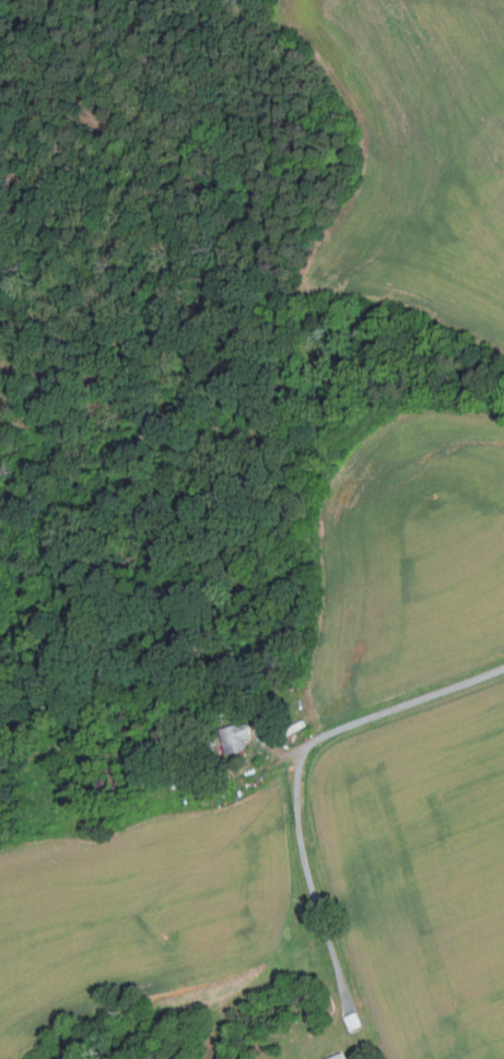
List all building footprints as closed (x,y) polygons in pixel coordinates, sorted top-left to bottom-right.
[(244,737),(252,737),(251,723),(225,724),(227,749),(245,748),(244,737)]
